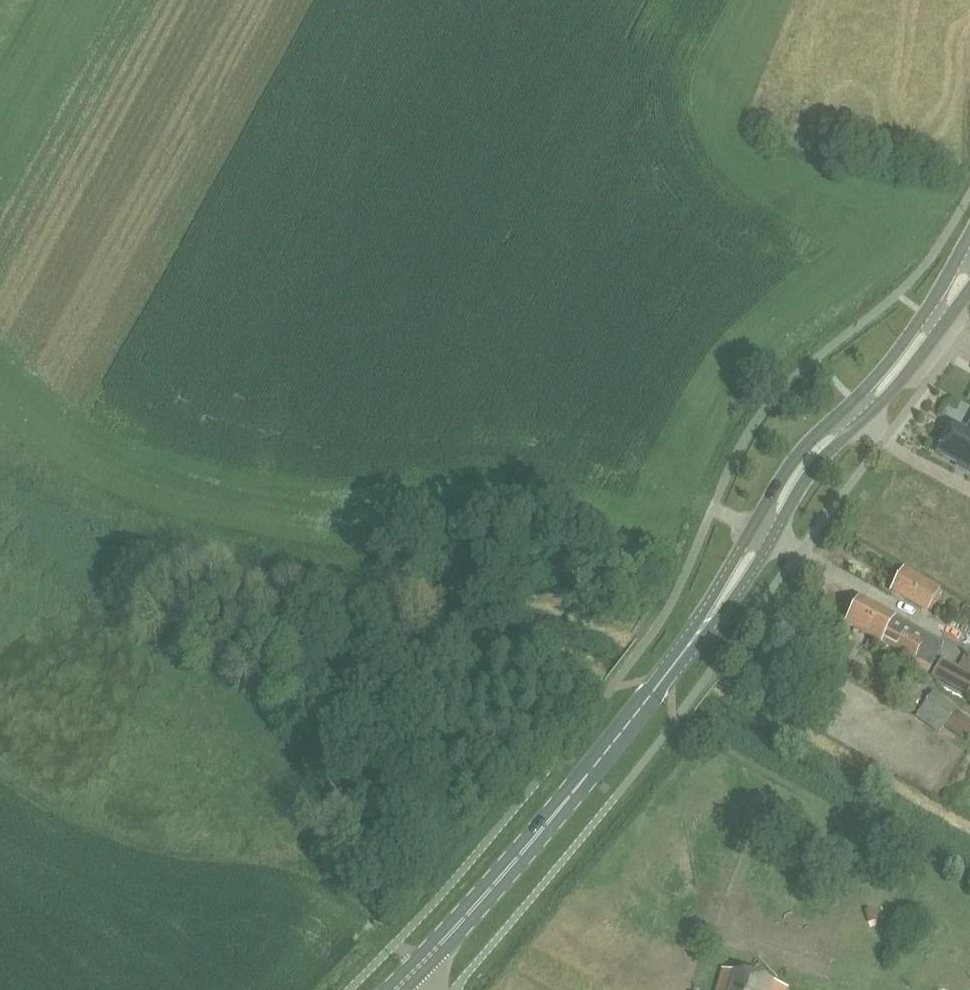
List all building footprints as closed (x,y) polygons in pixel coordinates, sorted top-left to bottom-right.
[(849,416),(864,404),(857,395),(842,408),(849,416)] [(953,425),(938,453),(969,470),(969,426),(967,432),(953,425)] [(924,609),(936,588),(907,572),(895,592),(924,609)] [(881,641),(894,618),(894,617),(860,598),(846,623),(881,641)] [(969,629),(969,609),(965,607),(959,617),(966,621),(964,625),(969,629)] [(943,644),(927,635),(894,618),(881,641),(915,660),(915,659),(931,667),(943,644)] [(959,669),(942,660),(933,678),(967,696),(969,690),(969,659),(966,657),(959,669)] [(931,667),(916,660),(911,671),(925,678),(931,667)] [(901,668),(897,676),(901,679),(906,671),(901,668)] [(940,732),(951,715),(955,711),(932,694),(917,715),(940,732)] [(955,711),(940,732),(956,743),(969,724),(969,722),(955,711)] [(718,989),(785,989),(786,988),(724,969),(718,989)]
